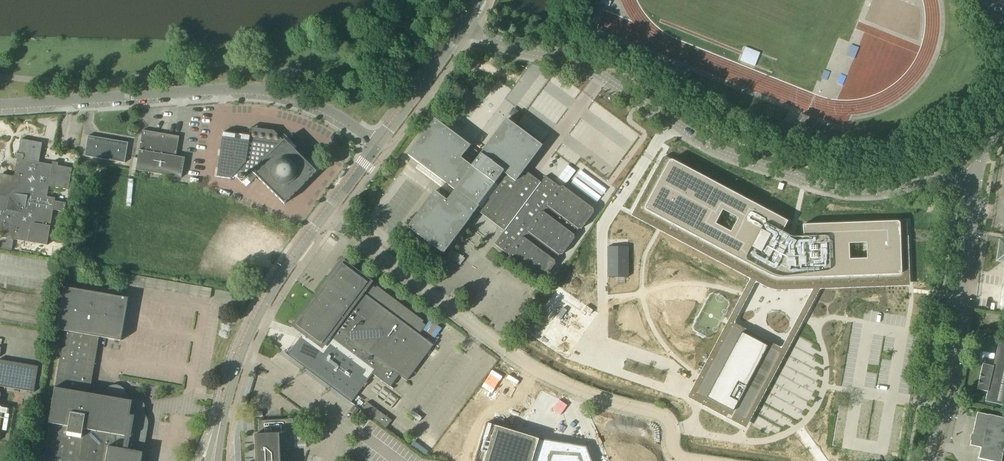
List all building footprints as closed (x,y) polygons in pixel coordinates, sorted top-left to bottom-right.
[(743,60),(756,63),(758,52),(745,49),(743,60)] [(466,101),(467,110),(478,109),(478,101),(466,101)] [(604,195),(648,124),(613,103),(565,181),(574,187),(576,184),(582,187),(584,183),(604,195)] [(801,114),(799,119),(798,122),(815,129),(818,121),(801,114)] [(506,119),(481,154),(480,153),(471,166),(461,158),(466,152),(465,152),(470,146),(434,119),(408,155),(442,180),(442,181),(454,190),(447,200),(441,195),(440,196),(434,191),(408,226),(443,253),(469,219),(478,207),(507,228),(495,244),(509,254),(509,258),(540,281),(543,280),(555,264),(555,261),(559,255),(562,254),(573,240),(573,237),(577,231),(581,231),(585,224),(594,212),(593,209),(563,186),(560,186),(545,176),(539,184),(531,178),(532,176),(526,171),(525,174),(522,172),(542,146),(506,119)] [(143,130),(136,170),(182,178),(185,157),(176,156),(180,136),(143,130)] [(250,136),(224,132),(217,177),(230,179),(239,171),(241,173),(237,177),(242,182),(246,178),(251,182),(257,176),(284,204),(317,172),(284,139),(279,145),(249,141),(250,136)] [(88,135),(85,156),(125,163),(129,142),(88,135)] [(5,229),(3,237),(48,245),(54,210),(65,212),(67,203),(47,199),(49,186),(69,190),(73,168),(58,166),(59,163),(53,162),(52,165),(39,162),(43,143),(21,139),(19,153),(16,153),(15,159),(18,159),(15,176),(3,174),(2,176),(0,178),(0,228),(5,229)] [(569,171),(580,154),(572,149),(561,165),(569,171)] [(904,221),(803,225),(803,236),(794,237),(790,236),(782,232),(788,221),(777,215),(666,157),(666,156),(665,156),(664,156),(664,157),(663,157),(663,158),(635,209),(635,210),(635,211),(635,212),(636,213),(639,215),(768,283),(772,285),(776,286),(780,286),(904,282),(906,282),(907,282),(907,281),(908,281),(909,280),(909,279),(907,224),(907,223),(906,222),(906,221),(905,221),(904,221)] [(606,233),(613,222),(605,217),(598,227),(606,233)] [(608,245),(608,275),(628,275),(628,245),(608,245)] [(351,270),(342,263),(336,272),(335,272),(296,325),(327,348),(334,338),(375,369),(372,373),(384,382),(392,370),(407,381),(434,345),(419,334),(426,325),(367,281),(367,282),(365,281),(366,280),(351,269),(351,270)] [(90,393),(99,337),(121,341),(129,298),(64,287),(57,330),(65,331),(43,460),(141,460),(146,434),(145,434),(138,425),(140,424),(141,422),(141,420),(141,418),(141,417),(140,415),(139,414),(138,413),(136,412),(135,412),(134,411),(132,412),(131,412),(132,401),(118,398),(90,393)] [(703,404),(703,405),(704,405),(742,425),(743,425),(781,354),(781,353),(742,332),(741,332),(741,333),(703,404)] [(985,401),(1003,406),(1003,343),(999,342),(993,366),(983,364),(977,389),(987,391),(985,401)] [(311,359),(304,367),(356,405),(362,396),(311,359)] [(34,392),(39,366),(0,360),(0,386),(34,392)] [(368,402),(362,410),(386,429),(392,421),(368,402)] [(977,412),(970,445),(981,447),(978,458),(990,460),(1001,460),(1003,448),(1003,418),(988,414),(988,415),(977,412)] [(280,450),(295,449),(293,419),(259,420),(260,434),(255,435),(256,460),(281,460),(280,450)] [(391,428),(404,437),(409,429),(397,420),(391,428)] [(475,460),(592,460),(587,446),(540,439),(487,422),(475,460)] [(636,437),(638,428),(619,425),(617,434),(636,437)]
